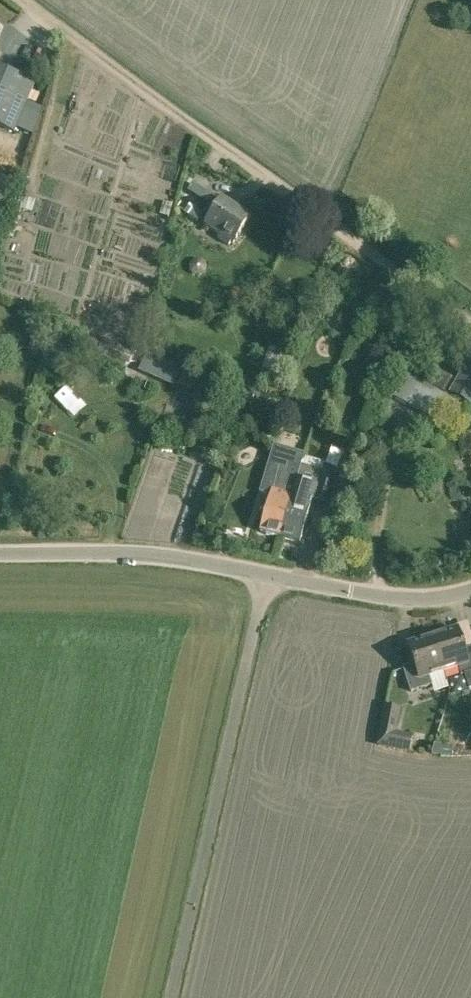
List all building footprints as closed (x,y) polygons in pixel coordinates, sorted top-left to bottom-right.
[(0,68),(0,126),(14,132),(35,83),(0,68)] [(218,237),(230,245),(232,242),(235,244),(252,217),(222,198),(205,225),(220,234),(218,237)] [(190,204),(184,212),(197,220),(203,212),(190,204)] [(97,351),(100,341),(88,337),(85,347),(97,351)] [(101,338),(100,341),(97,351),(129,362),(133,349),(101,338)] [(163,383),(171,386),(179,365),(146,352),(138,372),(163,383)] [(470,406),(470,365),(467,363),(457,380),(449,394),(470,406)] [(177,381),(191,388),(199,372),(183,365),(181,369),(182,369),(177,381)] [(434,385),(449,394),(457,380),(442,371),(434,385)] [(394,398),(443,427),(457,403),(407,375),(394,398)] [(61,402),(73,410),(82,397),(69,389),(61,402)] [(246,403),(255,407),(259,398),(250,394),(246,403)] [(297,480),(301,467),(304,457),(304,455),(275,446),(268,469),(279,473),(261,531),(280,537),(298,480),(297,480)] [(338,479),(301,467),(297,480),(298,480),(280,537),(300,543),(312,501),(330,506),(338,479)] [(444,671),(458,667),(461,675),(464,674),(469,690),(470,689),(470,646),(464,648),(458,629),(434,637),(444,671)] [(403,668),(410,691),(431,685),(428,676),(444,671),(434,637),(409,645),(415,664),(403,668)] [(376,745),(409,752),(413,736),(396,732),(401,709),(384,705),(376,745)] [(432,752),(441,755),(452,755),(452,748),(442,747),(434,745),(432,752)]
